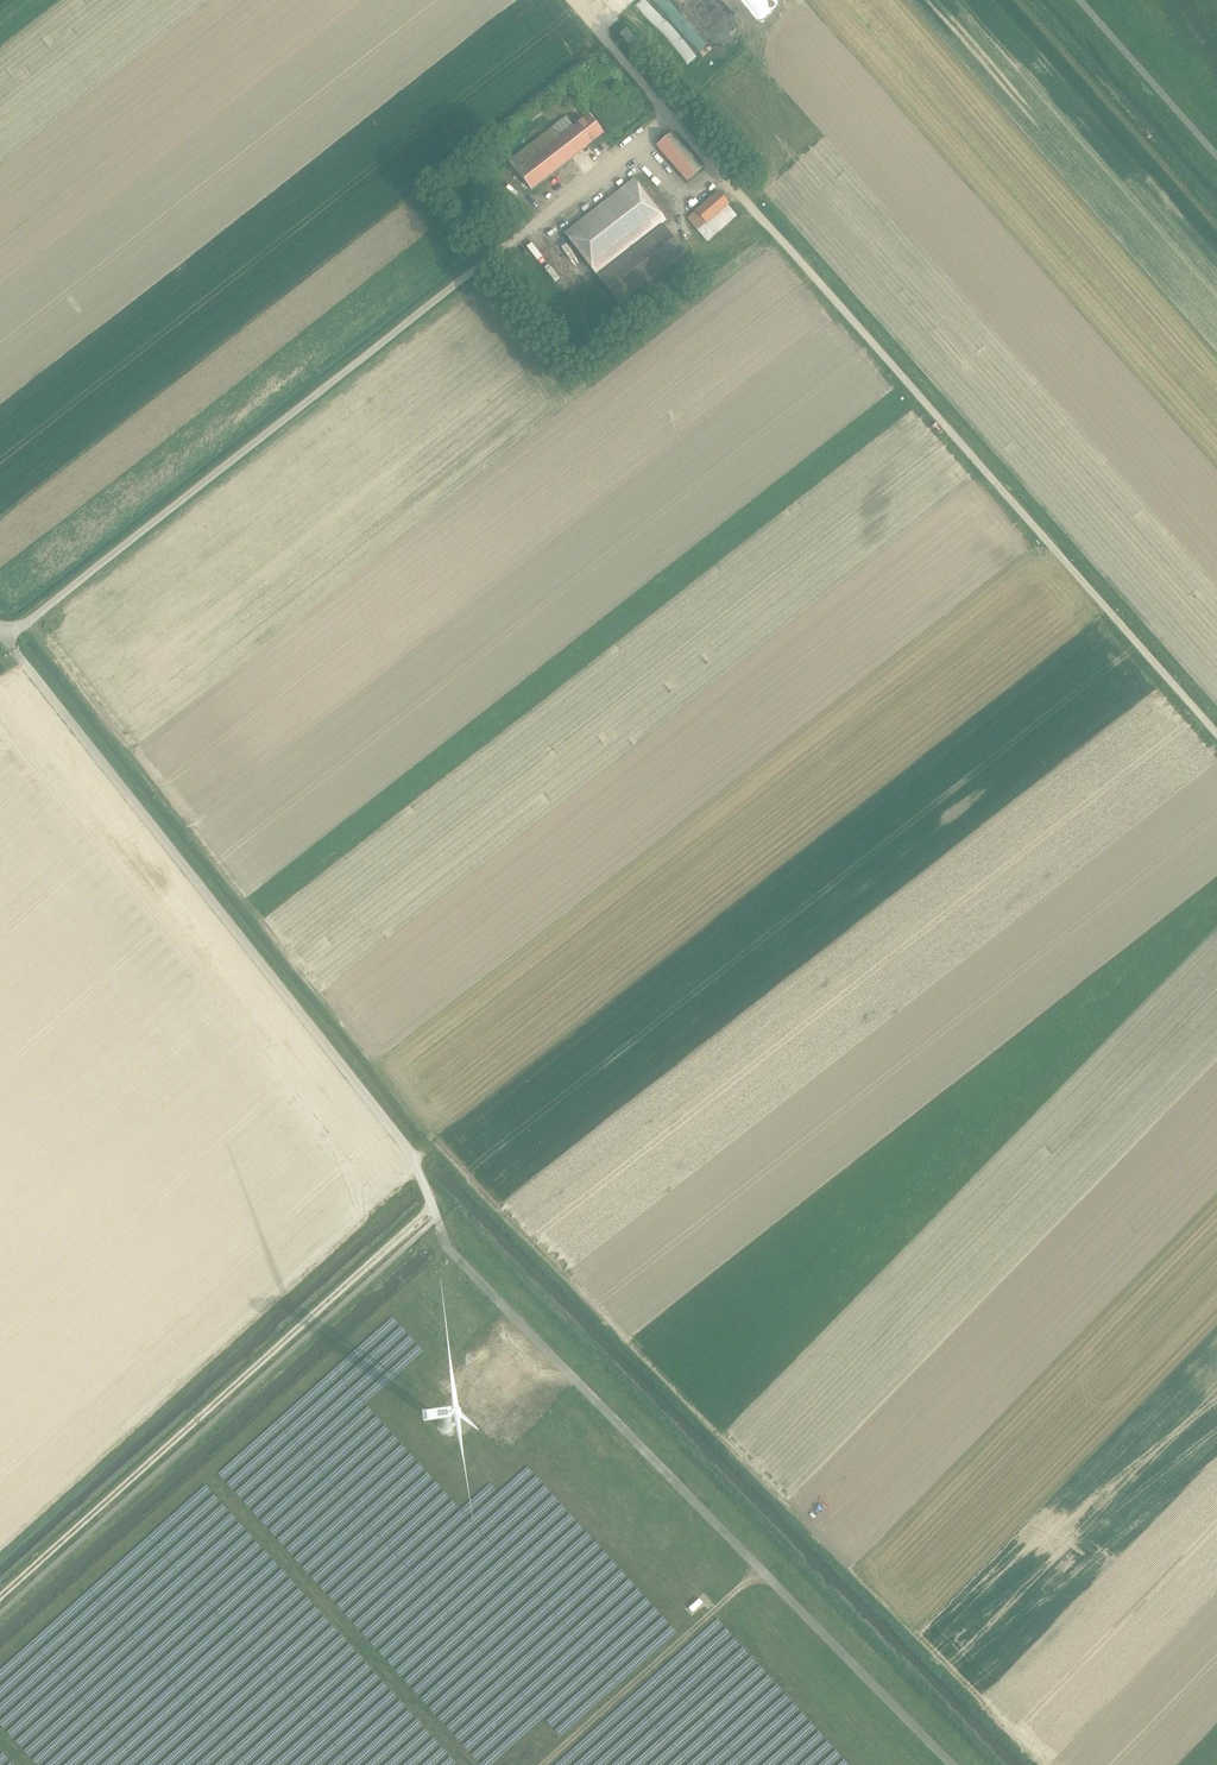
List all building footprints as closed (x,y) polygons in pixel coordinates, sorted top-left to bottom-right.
[(620,34),(625,39),(629,45),(636,39),(626,28),(620,34)] [(589,115),(574,127),(566,117),(553,127),(509,162),(531,190),(604,133),(589,115)] [(687,181),(702,168),(672,133),(657,146),(687,181)] [(500,158),(493,149),(485,155),(492,165),(494,164),(496,167),(502,163),(499,160),(500,158)] [(597,275),(619,305),(620,305),(685,254),(663,224),(666,221),(634,179),(564,233),(597,275)] [(718,192),(704,204),(687,218),(707,241),(736,216),(727,206),(729,204),(718,192)] [(443,1420),(440,1428),(446,1433),(453,1428),(451,1420),(443,1420)]
